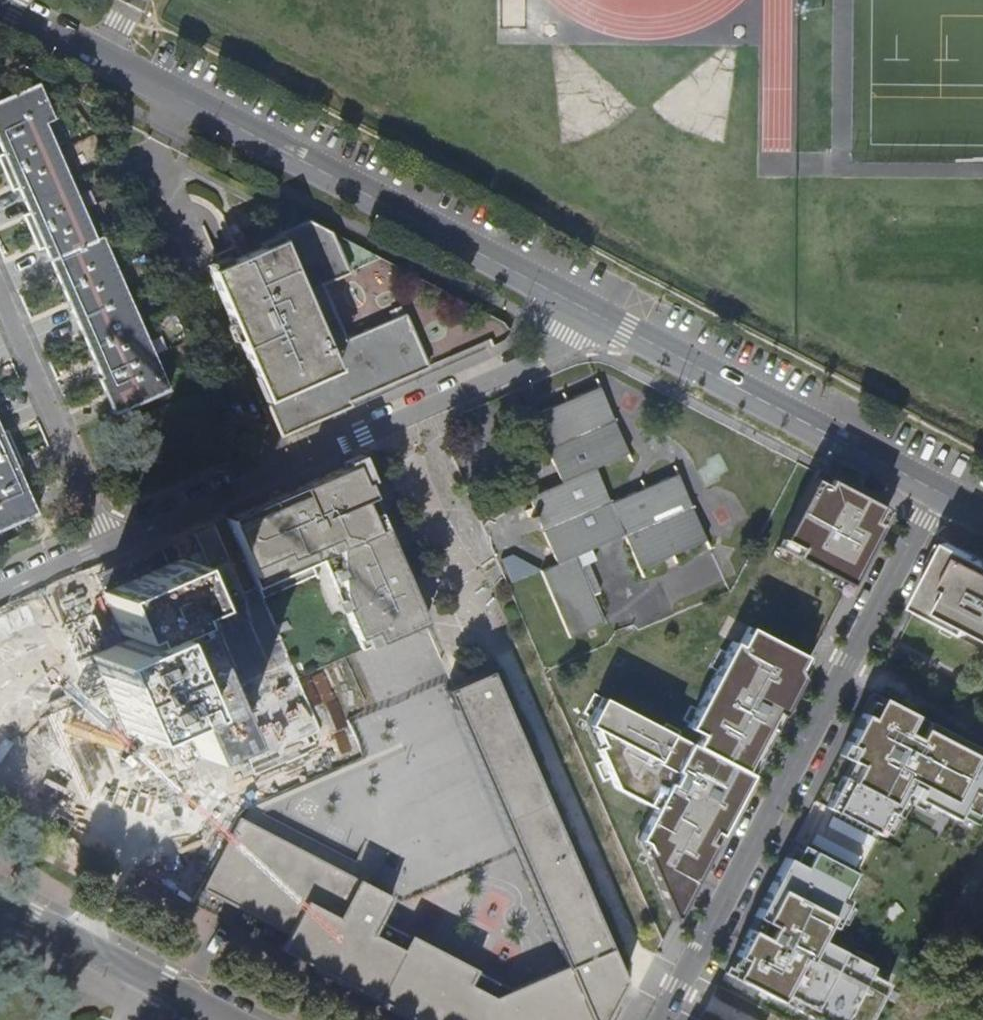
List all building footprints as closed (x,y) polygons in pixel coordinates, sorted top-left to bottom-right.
[(164,385),(95,229),(90,231),(44,117),(49,112),(37,78),(0,94),(0,137),(4,145),(0,148),(0,156),(12,183),(19,179),(28,199),(19,203),(36,241),(44,237),(55,264),(68,295),(80,325),(93,355),(98,368),(92,373),(100,391),(107,408),(164,385)] [(332,226),(310,214),(279,229),(281,234),(243,251),(238,240),(219,250),(223,260),(213,265),(284,427),(336,404),(331,393),(348,386),(351,393),(430,358),(407,307),(403,299),(390,305),(394,313),(348,333),(324,278),(350,267),(332,226)] [(629,446),(599,380),(535,409),(561,475),(535,489),(562,556),(546,565),(572,630),(606,614),(596,589),(604,586),(591,557),(598,554),(594,543),(627,530),(643,564),(702,538),(671,467),(612,495),(597,462),(629,446)] [(26,508),(20,495),(7,465),(16,460),(1,427),(0,428),(0,520),(26,508)] [(353,454),(224,518),(259,595),(322,560),(365,647),(427,620),(353,454)] [(887,509),(815,471),(776,546),(848,584),(887,509)] [(948,544),(913,609),(967,635),(970,629),(982,635),(982,562),(948,544)] [(177,554),(98,587),(113,623),(96,630),(92,634),(91,639),(91,645),(91,647),(124,727),(177,705),(198,753),(238,735),(183,601),(195,596),(177,554)] [(671,921),(809,658),(749,626),(739,644),(733,640),(687,726),(700,733),(693,744),(601,695),(587,722),(614,787),(652,807),(636,838),(671,921)] [(562,963),(510,987),(492,995),(471,983),(478,970),(410,935),(403,949),(374,934),(381,920),(393,897),(372,886),(239,816),(235,814),(222,849),(201,889),(354,968),(346,983),(417,1019),(606,1019),(616,1000),(610,997),(621,977),(487,668),(444,687),(562,963)] [(880,833),(903,790),(954,817),(960,806),(973,812),(982,795),(982,796),(982,757),(974,752),(977,746),(871,690),(838,753),(850,759),(856,762),(846,783),(839,779),(826,805),(880,833)] [(850,759),(839,779),(846,783),(856,762),(850,759)] [(245,806),(239,816),(372,886),(387,856),(365,845),(357,862),(265,814),(255,801),(245,806)] [(724,971),(777,999),(777,998),(780,992),(798,1001),(794,1007),(794,1008),(818,1019),(866,1019),(886,982),(867,972),(871,965),(823,940),(817,936),(825,921),(831,925),(846,897),(839,894),(852,870),(800,843),(792,859),(785,855),(724,971)] [(410,935),(381,920),(374,934),(403,949),(410,935)] [(817,936),(823,940),(831,925),(825,921),(817,936)] [(510,987),(478,970),(471,983),(492,995),(510,987)] [(777,998),(794,1007),(798,1001),(780,992),(777,998)]
